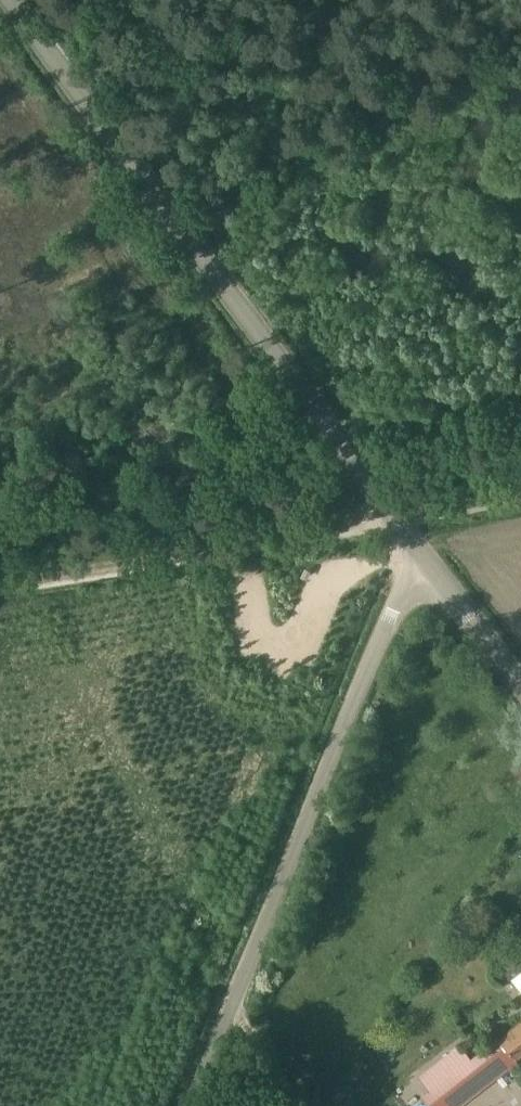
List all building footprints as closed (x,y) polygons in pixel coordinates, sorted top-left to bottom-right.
[(517,1057),(520,1054),(520,1023),(471,1065),(458,1048),(434,1068),(443,1080),(423,1097),(430,1105),(459,1105),(517,1057)]
